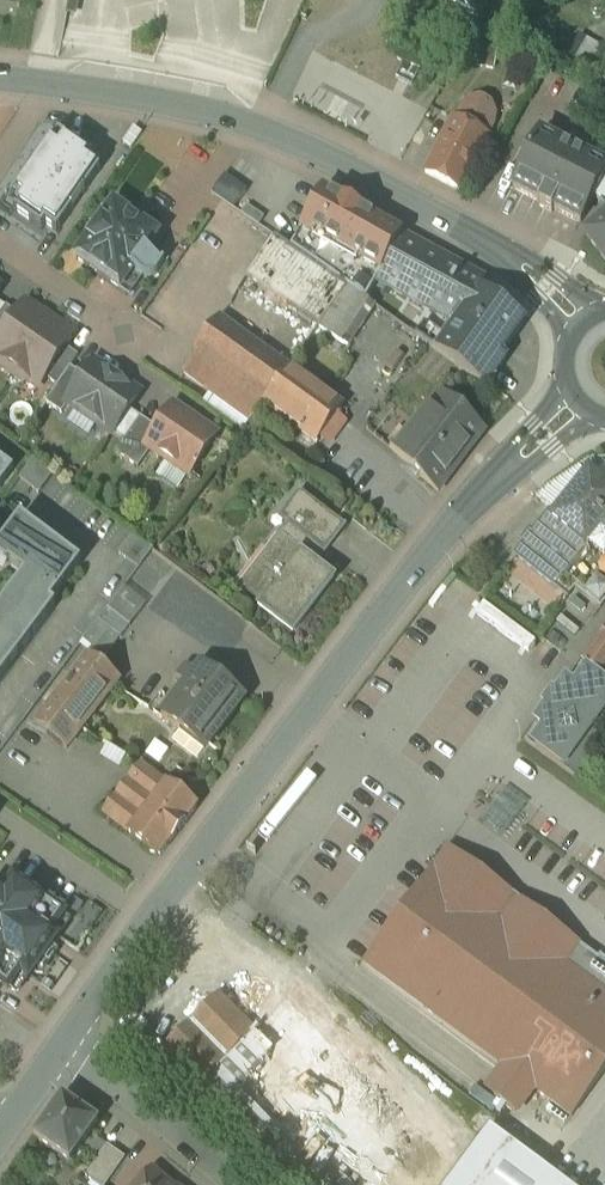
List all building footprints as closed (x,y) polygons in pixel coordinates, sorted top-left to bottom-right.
[(480,19),(491,0),(447,0),(480,19)] [(471,104),(463,111),(457,122),(454,121),(426,174),(463,193),(491,140),(487,138),(493,127),(495,117),(491,107),(481,102),(471,104)] [(56,134),(10,199),(51,228),(97,164),(56,134)] [(541,135),(513,190),(540,203),(539,207),(553,214),(555,211),(582,225),(594,201),(604,179),(604,168),(541,135)] [(248,191),(226,176),(216,189),(239,205),(248,191)] [(594,201),(601,205),(600,205),(604,210),(604,179),(594,201)] [(403,236),(324,192),(292,250),(348,288),(367,301),(378,281),(403,236)] [(158,238),(115,208),(77,261),(128,296),(140,278),(145,270),(138,266),(146,255),(158,238)] [(586,236),(604,260),(604,220),(586,236)] [(487,281),(403,236),(378,281),(451,321),(450,323),(456,327),(482,291),(487,281)] [(292,250),(276,239),(249,278),(288,305),(288,306),(318,327),(319,326),(320,328),(348,288),(292,250)] [(162,265),(146,255),(138,266),(145,270),(140,278),(144,280),(149,280),(154,278),(158,276),(165,264),(164,263),(162,265)] [(320,328),(343,345),(350,346),(376,308),(367,301),(348,288),(320,328)] [(456,327),(447,340),(426,325),(417,338),(486,387),(507,359),(501,355),(519,329),(517,316),(482,291),(456,327)] [(1,361),(3,370),(13,376),(48,326),(53,329),(57,328),(25,307),(19,316),(18,318),(0,343),(0,360),(1,361)] [(19,316),(7,308),(0,318),(0,343),(19,316)] [(290,370),(220,320),(195,355),(197,357),(264,405),(264,404),(290,370)] [(53,329),(48,326),(13,376),(23,383),(31,382),(40,388),(47,379),(67,349),(74,340),(57,328),(53,329)] [(67,349),(47,379),(59,387),(71,369),(79,357),(67,349)] [(264,405),(197,357),(185,374),(251,421),(264,405)] [(140,396),(95,365),(86,379),(68,404),(69,405),(113,435),(140,396)] [(59,387),(47,405),(62,415),(69,405),(68,404),(86,379),(71,369),(59,387)] [(344,409),(290,370),(264,404),(319,444),(344,409)] [(487,424),(443,388),(394,447),(437,483),(487,424)] [(217,437),(175,408),(159,431),(147,448),(152,451),(190,477),(217,437)] [(141,419),(117,454),(139,470),(152,451),(147,448),(159,431),(141,419)] [(53,475),(35,462),(21,480),(39,494),(53,475)] [(13,473),(0,463),(0,490),(13,473)] [(589,470),(552,517),(550,519),(588,549),(604,527),(604,483),(589,470)] [(346,528),(301,493),(289,509),(308,523),(300,534),(326,554),(346,528)] [(588,549),(550,519),(552,517),(549,515),(535,534),(533,532),(529,533),(523,540),(524,544),(526,545),(517,556),(570,598),(576,590),(602,610),(604,606),(604,527),(588,549)] [(81,567),(21,520),(0,549),(0,563),(9,569),(10,568),(24,579),(1,609),(0,608),(0,640),(22,656),(57,609),(52,606),(81,567)] [(288,525),(256,568),(265,575),(249,595),(290,625),(316,591),(304,582),(326,554),(300,534),(288,525)] [(152,552),(132,536),(117,555),(137,570),(152,552)] [(602,616),(581,602),(567,622),(581,632),(587,637),(602,616)] [(131,627),(109,610),(100,621),(122,639),(131,627)] [(567,622),(562,618),(551,635),(569,648),(581,632),(567,622)] [(122,639),(100,621),(83,641),(106,659),(122,639)] [(22,656),(0,640),(0,685),(22,656)] [(585,667),(601,679),(604,674),(604,640),(585,667)] [(89,657),(36,725),(68,750),(121,682),(89,657)] [(560,698),(556,696),(545,711),(549,713),(526,744),(576,780),(604,735),(604,674),(601,679),(585,667),(583,666),(560,698)] [(245,699),(203,667),(162,719),(181,733),(185,728),(204,742),(214,728),(220,733),(245,699)] [(140,771),(108,812),(109,817),(130,833),(167,786),(145,770),(140,771)] [(167,786),(130,833),(161,857),(198,810),(182,797),(183,795),(173,787),(171,790),(167,786)] [(482,875),(471,877),(462,888),(456,884),(460,879),(441,865),(437,870),(434,868),(364,963),(425,1006),(423,1008),(512,1072),(495,1096),(516,1112),(534,1088),(573,1118),(604,1074),(604,993),(565,964),(578,945),(579,944),(482,875)] [(72,923),(14,882),(5,895),(0,891),(0,984),(17,996),(36,969),(44,974),(59,953),(51,947),(56,939),(59,941),(72,923)] [(604,993),(604,961),(599,957),(598,959),(578,945),(565,964),(604,993)] [(99,1123),(63,1099),(35,1139),(71,1164),(99,1123)] [(450,1184),(481,1184),(483,1183),(486,1184),(562,1184),(556,1181),(490,1131),(450,1184)] [(86,1178),(96,1184),(108,1184),(126,1159),(108,1147),(86,1178)] [(154,1173),(144,1184),(167,1184),(154,1173)]
